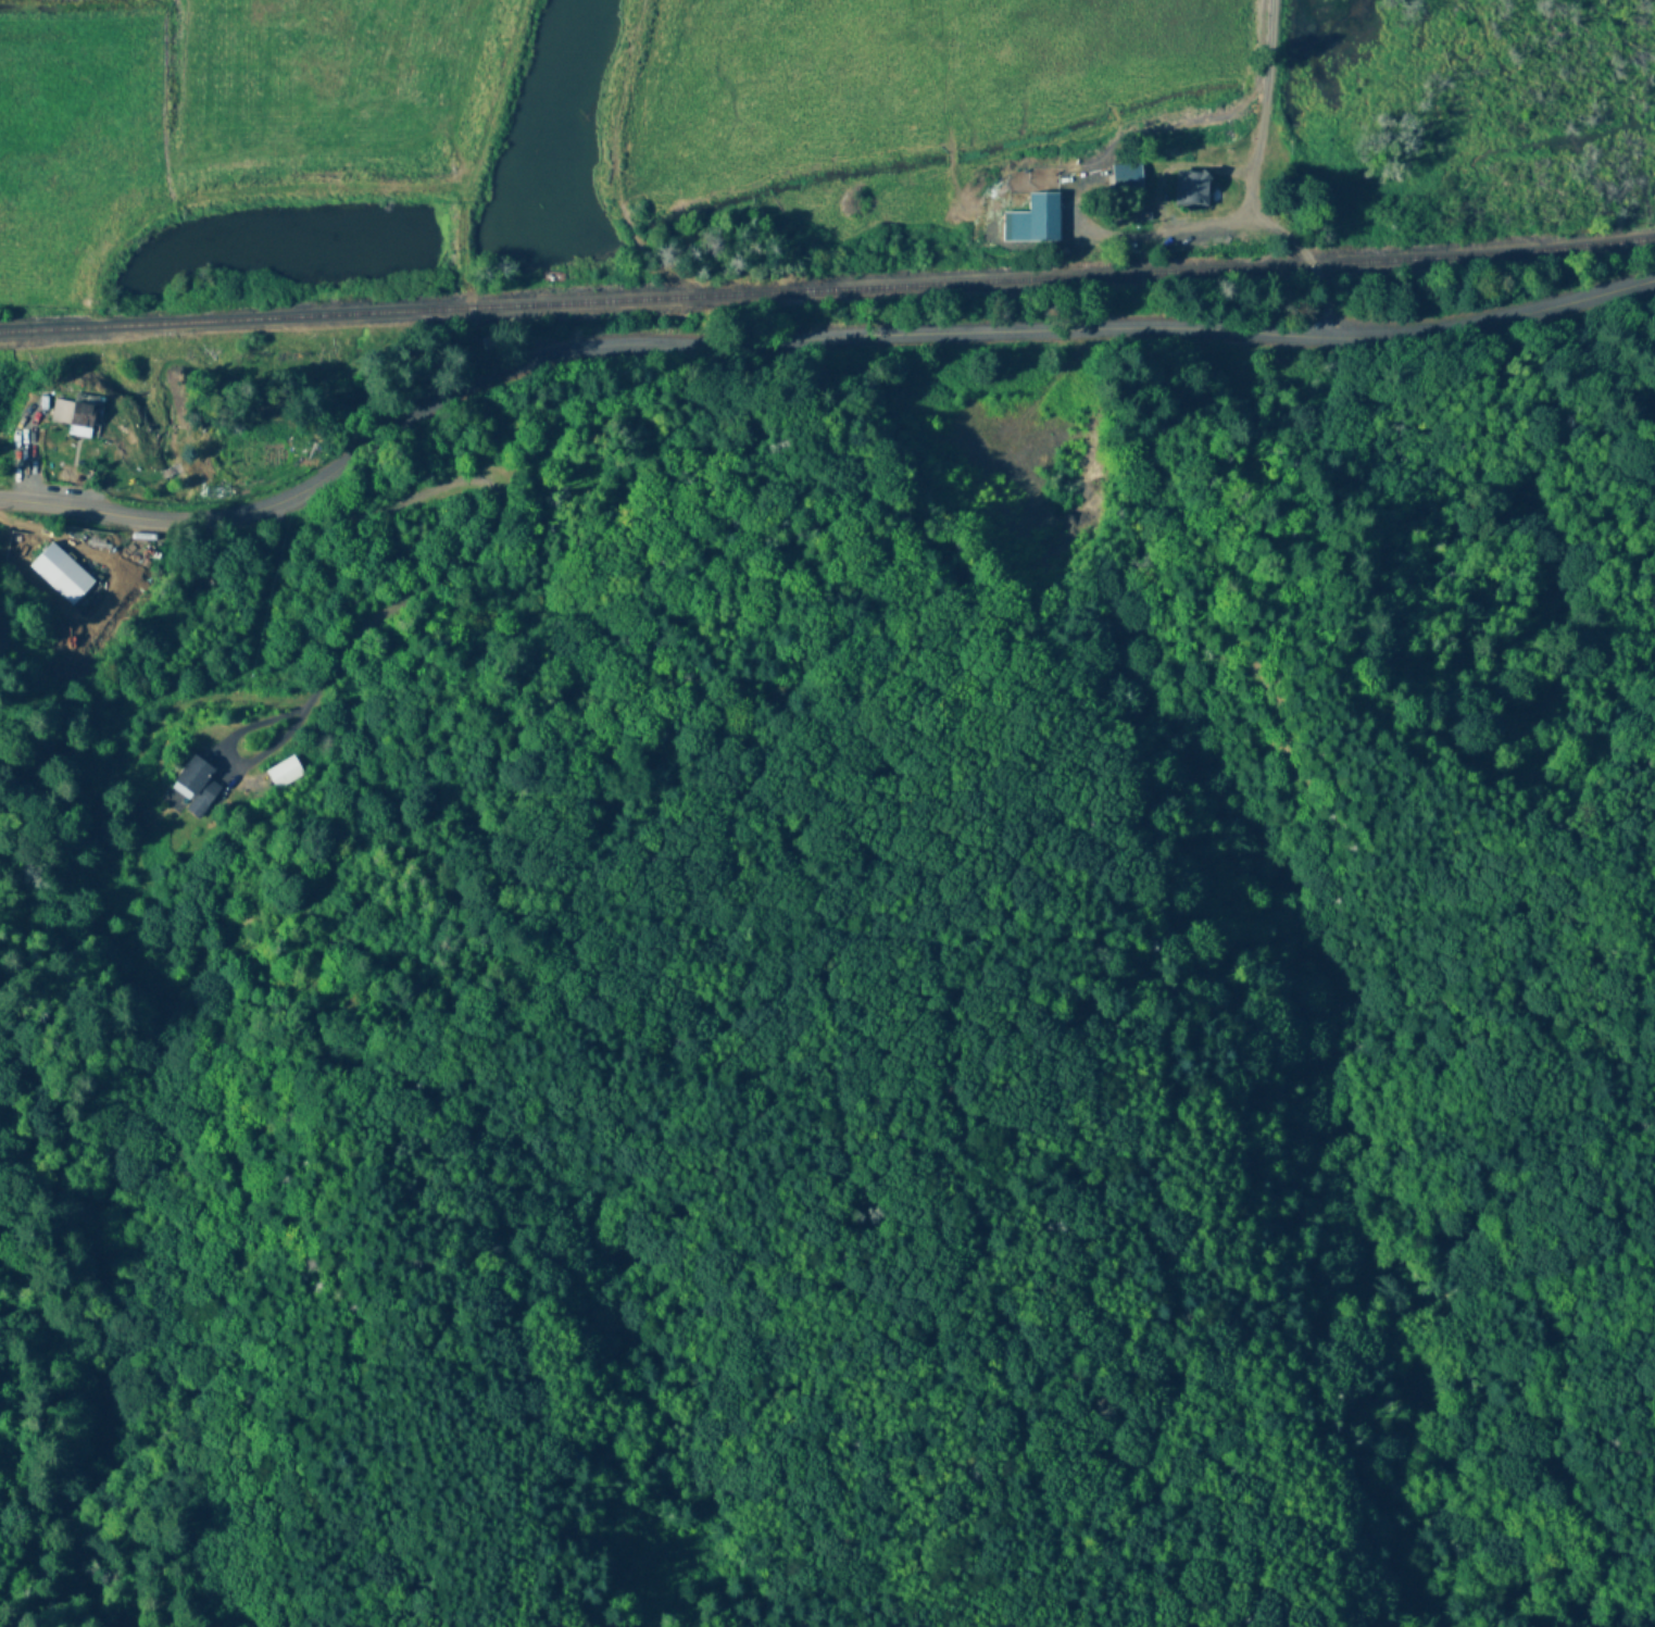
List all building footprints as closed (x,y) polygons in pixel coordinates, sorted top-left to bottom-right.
[(1142,190),(1142,165),(1112,165),(1112,190),(1142,190)] [(1176,206),(1207,206),(1207,179),(1176,179),(1176,206)] [(1010,243),(1059,243),(1059,193),(1029,193),(1029,212),(1010,213),(1010,243)] [(104,395),(75,392),(74,402),(53,399),(50,423),(69,425),(67,435),(98,439),(104,395)] [(72,607),(95,582),(52,541),(28,567),(72,607)] [(199,821),(222,790),(206,779),(213,770),(193,755),(173,783),(194,799),(185,811),(199,821)] [(277,793),(305,777),(293,756),(265,772),(277,793)]
